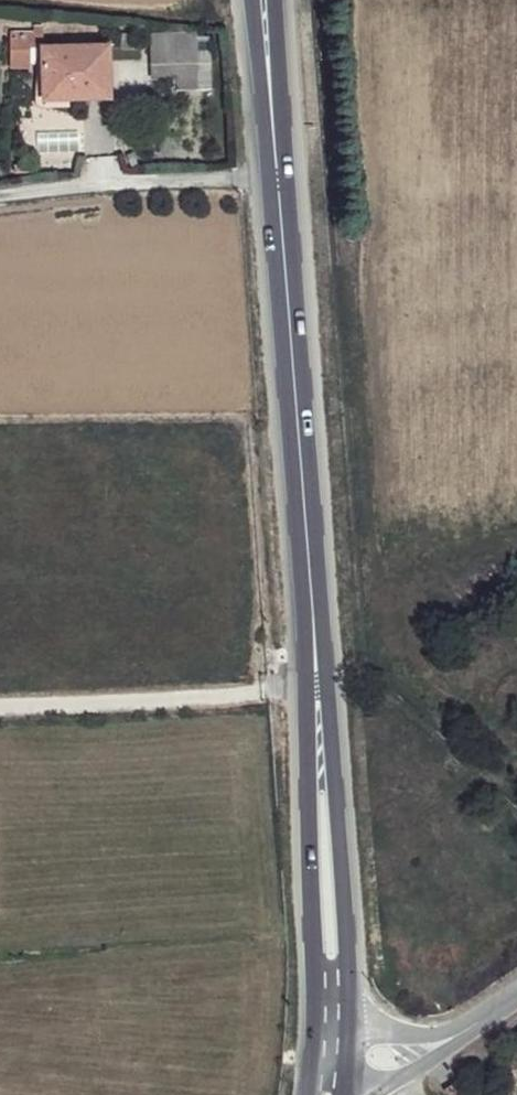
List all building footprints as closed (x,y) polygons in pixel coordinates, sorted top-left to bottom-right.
[(173,79),(174,92),(213,90),(210,30),(149,33),(151,80),(173,79)] [(110,52),(44,54),(45,109),(111,109),(110,52)] [(442,1094),(467,1094),(458,1083),(442,1094)]
